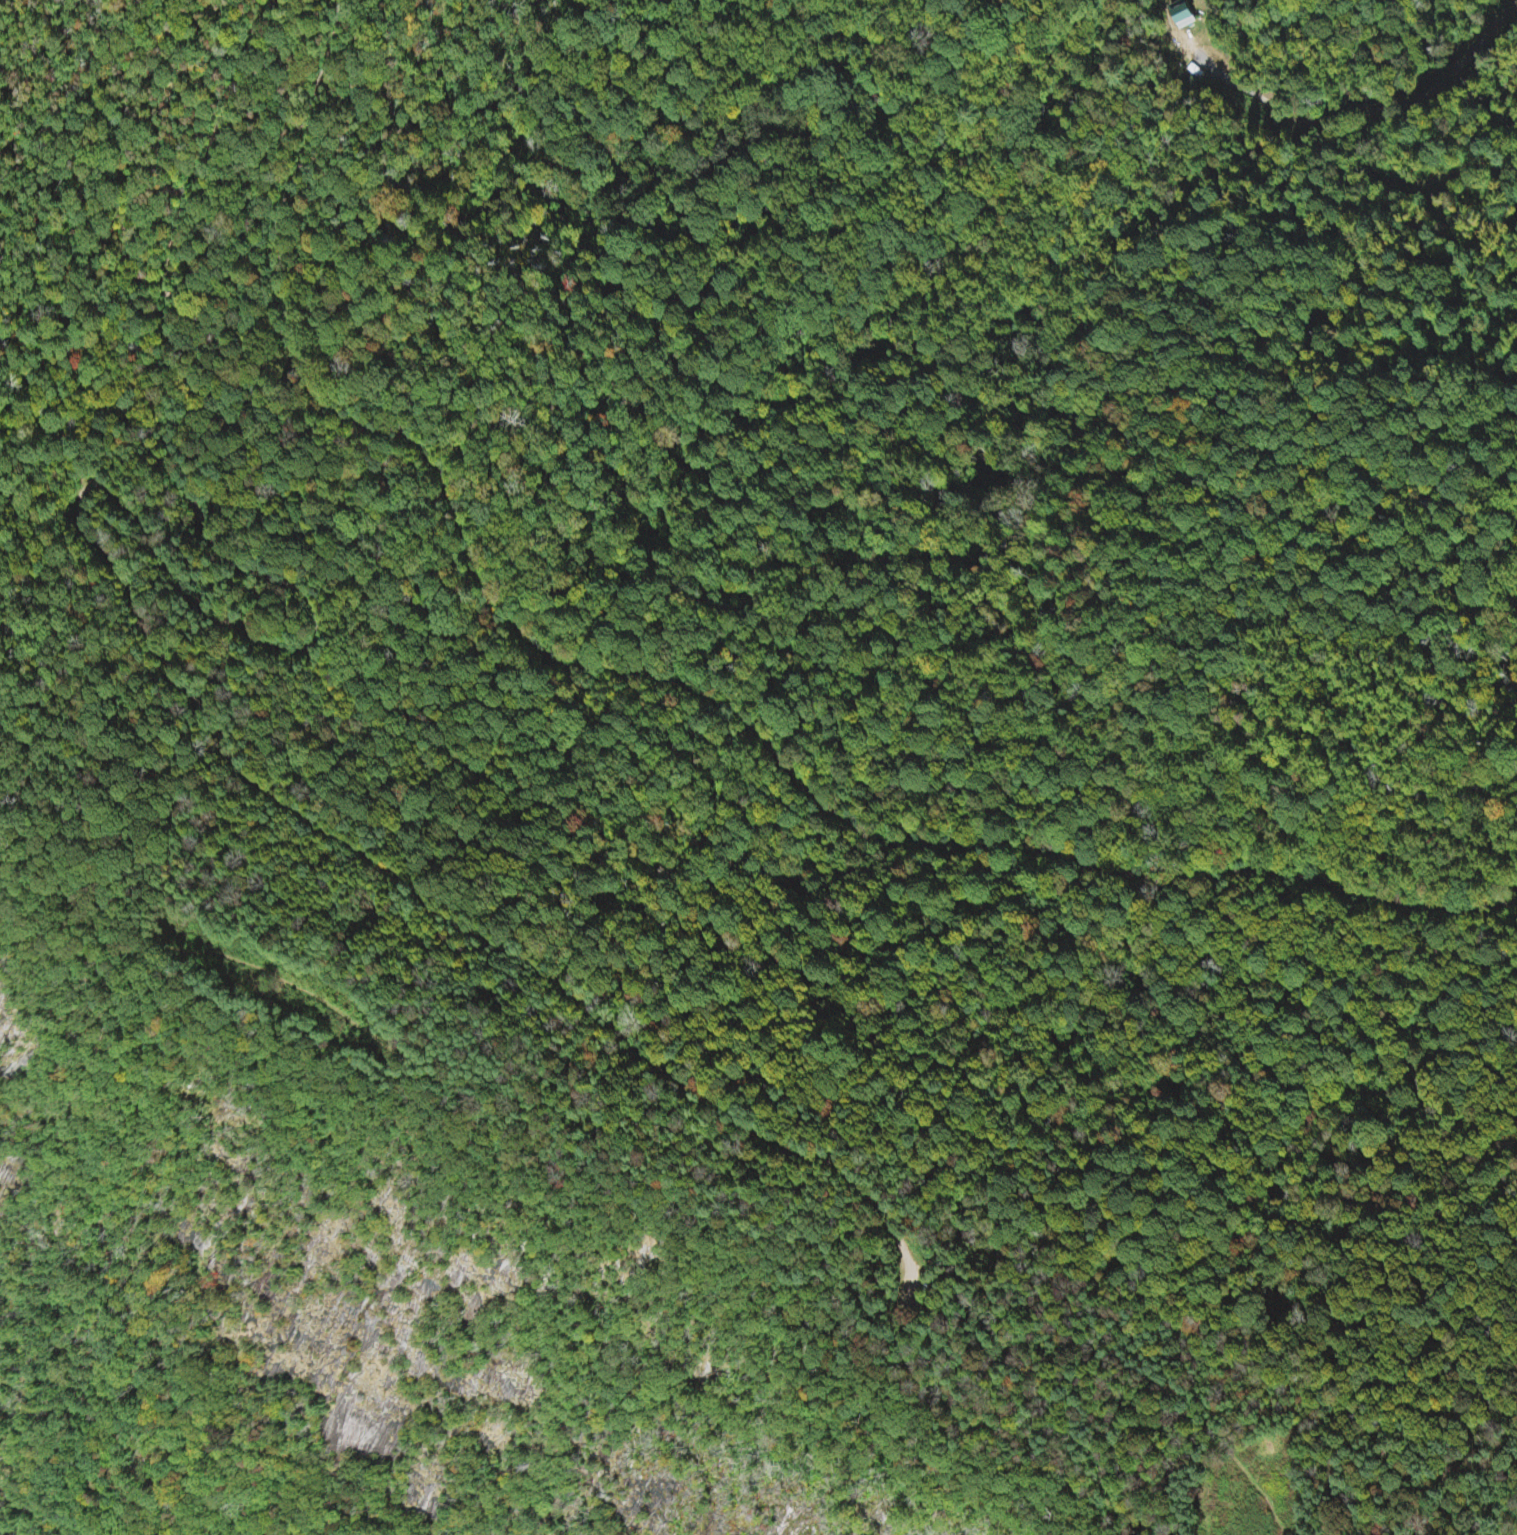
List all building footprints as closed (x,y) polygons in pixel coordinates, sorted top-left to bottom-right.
[(1170,13),(1176,31),(1201,23),(1195,4),(1170,13)]
